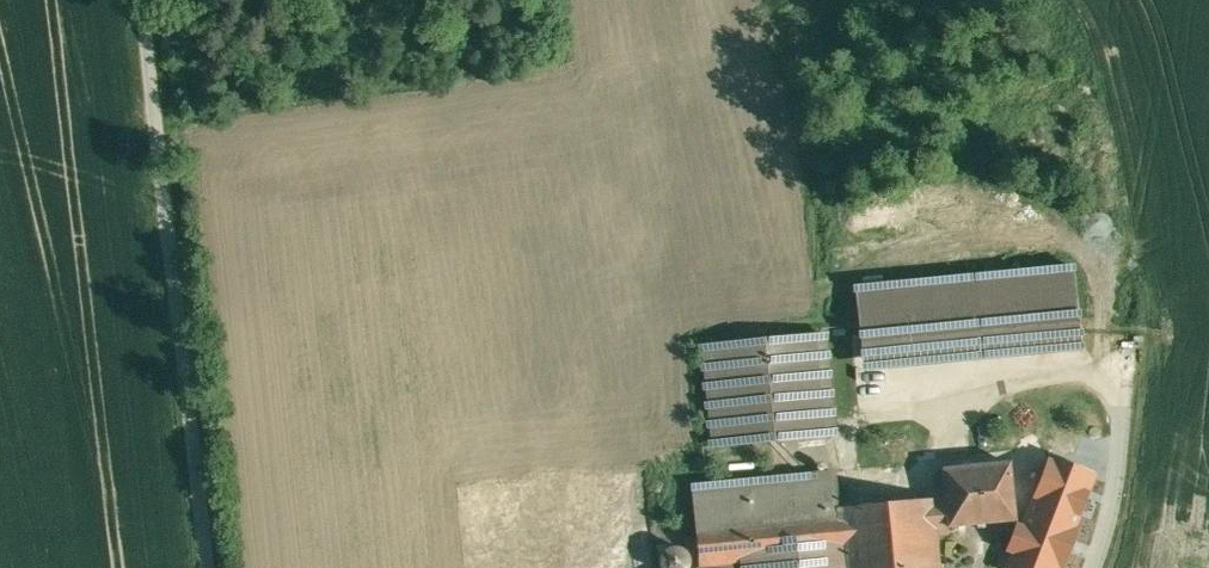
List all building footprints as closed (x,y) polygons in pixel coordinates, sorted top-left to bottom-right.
[(845,290),(849,346),(851,370),(1070,351),(1063,271),(845,290)] [(823,332),(694,345),(705,453),(834,440),(823,332)] [(1009,463),(941,469),(943,491),(947,527),(1015,521),(1009,463)] [(1049,466),(1048,521),(1076,522),(1078,467),(1049,466)] [(691,487),(699,567),(747,562),(748,567),(843,567),(837,508),(839,508),(836,473),(691,487)] [(943,491),(926,492),(927,499),(932,499),(936,536),(948,534),(947,527),(943,491)] [(837,508),(843,567),(939,567),(936,536),(932,499),(927,499),(839,508),(837,508)] [(670,547),(667,548),(665,550),(663,552),(662,554),(660,557),(660,559),(660,562),(660,565),(661,567),(689,567),(689,566),(690,564),(690,561),(690,558),(689,556),(688,553),(686,551),(683,549),(679,547),(675,546),(670,547)]
